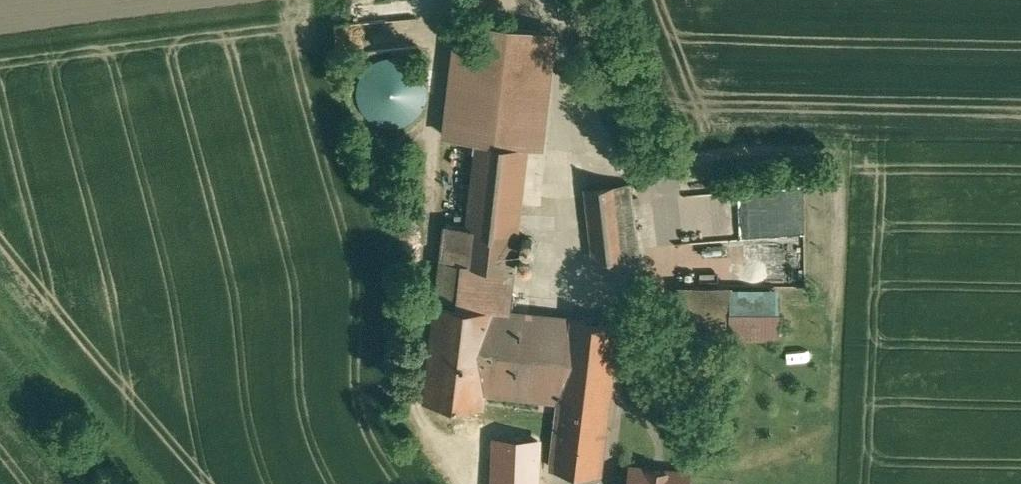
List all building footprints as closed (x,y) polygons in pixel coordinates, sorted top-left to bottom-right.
[(555,31),(492,24),(489,44),(457,40),(446,135),(527,145),(542,147),(555,31)] [(410,60),(405,58),(401,56),(395,55),(390,55),(384,56),(381,57),(376,59),(372,61),(369,64),(366,67),(364,69),(361,73),(358,80),(357,84),(357,88),(357,91),(357,95),(358,98),(359,103),(360,106),(363,110),(366,114),(369,117),(373,120),(376,122),(381,124),(388,126),(394,126),(399,125),(403,124),(407,122),(411,120),(413,119),(416,116),(420,112),(423,108),(425,102),(426,99),(427,95),(427,90),(427,84),(425,80),(424,76),(421,71),(418,67),(414,63),(410,60)] [(527,145),(477,140),(473,171),(469,205),(467,225),(463,261),(513,267),(527,145)] [(473,171),(456,169),(452,203),(469,205),(473,171)] [(631,183),(586,188),(594,257),(639,251),(631,183)] [(513,267),(463,261),(467,225),(445,223),(436,302),(508,310),(513,267)] [(729,285),(681,285),(680,335),(728,336),(729,289),(729,285)] [(780,290),(729,289),(728,336),(779,336),(780,290)] [(508,310),(436,302),(424,399),(482,406),(484,389),(561,398),(562,395),(593,399),(596,374),(609,375),(616,323),(508,310)] [(593,399),(562,395),(561,398),(553,466),(598,471),(609,375),(596,374),(593,399)] [(509,483),(540,483),(543,481),(525,465),(509,483)] [(665,470),(666,469),(650,467),(650,468),(631,466),(629,483),(687,483),(689,473),(665,470)]
